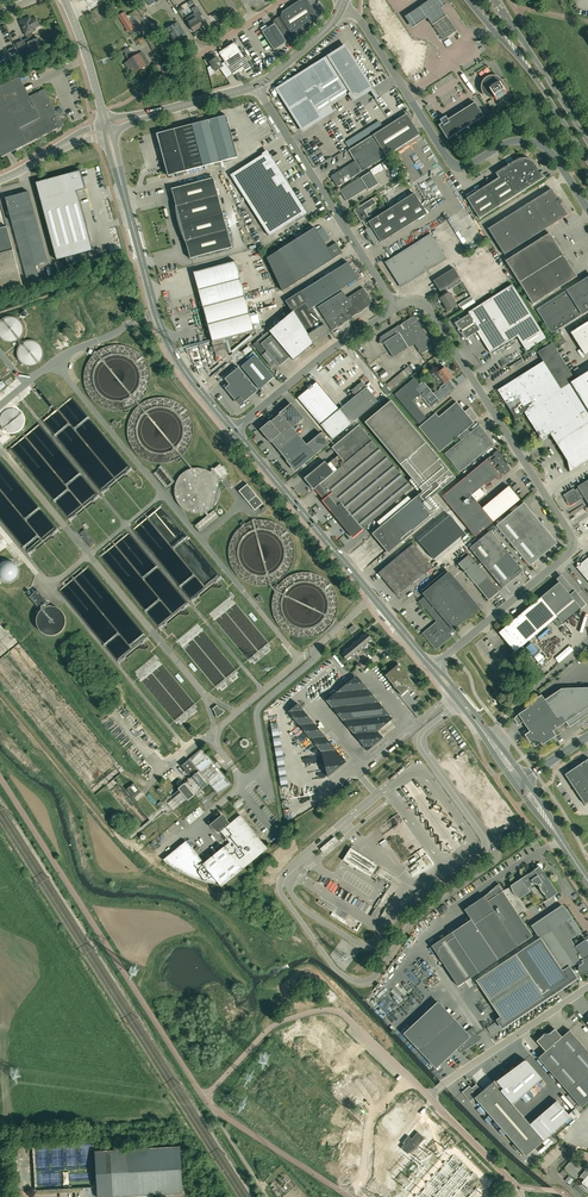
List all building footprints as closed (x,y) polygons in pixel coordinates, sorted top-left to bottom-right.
[(144,9),(153,4),(151,0),(138,0),(144,9)] [(274,24),(262,32),(274,50),(286,42),(287,43),(289,44),(293,41),(294,38),(293,36),(305,28),(304,27),(316,19),(316,17),(305,0),(301,0),(283,12),(281,18),(278,17),(274,20),(273,22),(274,24)] [(441,0),(437,0),(406,21),(414,32),(430,21),(431,23),(445,14),(443,11),(447,9),(441,0)] [(196,17),(188,22),(194,32),(203,26),(206,24),(204,21),(201,16),(202,15),(196,5),(191,9),(194,13),(196,17)] [(135,21),(140,29),(143,34),(142,35),(149,44),(156,39),(137,9),(130,14),(135,21)] [(130,14),(126,16),(124,12),(118,16),(128,32),(129,32),(131,35),(140,29),(135,21),(130,14)] [(456,31),(446,15),(445,14),(431,23),(443,40),(456,31)] [(40,28),(39,25),(36,18),(29,20),(28,18),(20,21),(25,34),(40,28)] [(178,22),(168,29),(175,41),(182,36),(178,30),(181,28),(178,22)] [(22,58),(26,56),(43,49),(38,38),(31,41),(29,38),(16,43),(22,58)] [(449,38),(444,42),(447,47),(452,43),(449,38)] [(164,52),(158,42),(151,47),(157,57),(164,52)] [(209,72),(214,69),(216,71),(220,68),(226,78),(232,74),(233,75),(243,69),(245,72),(251,67),(234,42),(218,52),(225,62),(221,64),(217,57),(210,62),(212,65),(207,67),(209,72)] [(277,89),(303,130),(333,110),(330,105),(348,94),(352,101),(370,90),(343,48),(277,89)] [(138,54),(135,56),(131,51),(126,55),(129,60),(128,60),(135,72),(146,66),(144,63),(145,62),(141,55),(139,56),(138,54)] [(27,144),(58,128),(63,126),(44,90),(29,97),(19,77),(0,86),(0,154),(1,157),(27,144)] [(490,78),(490,77),(488,78),(488,79),(487,79),(486,80),(485,81),(484,82),(484,83),(483,85),(483,86),(483,87),(483,89),(483,90),(484,91),(484,92),(485,93),(486,94),(487,95),(488,96),(490,96),(491,96),(492,96),(494,96),(497,101),(506,95),(507,95),(502,86),(501,84),(501,83),(500,82),(500,81),(499,80),(498,79),(497,78),(495,78),(494,78),(493,77),(492,77),(490,78)] [(438,125),(447,139),(484,116),(475,102),(448,119),(446,117),(446,116),(439,120),(440,121),(440,120),(442,123),(438,125)] [(362,171),(386,156),(420,135),(407,114),(349,150),(354,159),(354,160),(355,161),(362,171)] [(168,176),(176,173),(177,177),(184,175),(183,172),(185,171),(237,157),(226,115),(156,134),(168,176)] [(267,152),(230,175),(269,236),(305,213),(267,152)] [(479,218),(499,206),(544,178),(541,172),(540,173),(535,165),(533,163),(532,162),(529,160),(527,159),(525,159),(522,159),(520,159),(517,160),(516,161),(497,173),(499,177),(467,198),(479,218)] [(351,178),(362,171),(355,161),(345,167),(331,176),(337,187),(342,184),(340,180),(348,174),(351,178)] [(80,170),(36,182),(56,260),(93,251),(77,191),(85,189),(80,170)] [(171,189),(176,206),(175,206),(175,208),(176,211),(176,213),(176,215),(177,218),(178,221),(178,225),(179,227),(180,231),(181,234),(183,237),(184,240),(185,242),(190,258),(232,247),(213,178),(171,189)] [(504,254),(567,215),(562,207),(560,204),(562,202),(560,199),(557,200),(556,197),(551,189),(510,215),(488,229),(504,254)] [(39,280),(35,264),(47,261),(28,192),(5,198),(28,283),(39,280)] [(375,246),(381,242),(427,213),(414,193),(373,219),(371,215),(368,217),(364,210),(376,203),(373,198),(358,208),(358,209),(355,212),(361,222),(362,221),(367,228),(365,230),(375,246)] [(13,250),(7,227),(0,228),(0,291),(22,285),(13,250)] [(334,258),(342,253),(335,242),(335,243),(328,248),(315,227),(278,251),(266,258),(282,291),(297,281),(334,258)] [(431,233),(385,262),(397,281),(399,280),(402,284),(414,277),(415,278),(447,259),(431,233)] [(519,282),(563,255),(549,233),(505,261),(519,282)] [(563,255),(519,282),(533,304),(577,276),(563,255)] [(203,307),(245,296),(235,261),(194,272),(203,307)] [(322,323),(312,307),(334,294),(340,290),(341,289),(342,289),(359,278),(348,261),(331,272),(302,290),(285,301),(292,311),(293,310),(308,334),(307,334),(313,343),(314,343),(314,342),(320,338),(325,335),(326,335),(329,333),(324,324),(323,324),(322,323)] [(440,291),(446,288),(460,279),(460,278),(454,268),(433,281),(440,291)] [(551,333),(580,315),(581,314),(587,310),(587,277),(566,290),(566,291),(565,291),(536,309),(551,333)] [(460,279),(446,288),(448,291),(462,282),(460,279)] [(455,323),(466,339),(477,332),(490,353),(517,336),(526,350),(546,338),(512,284),(468,312),(469,314),(455,323)] [(347,298),(343,292),(341,293),(335,296),(318,307),(332,330),(339,326),(339,327),(344,324),(343,324),(349,320),(348,318),(351,316),(352,317),(358,313),(359,314),(363,311),(363,310),(369,306),(368,306),(373,303),(370,298),(370,297),(367,293),(363,288),(347,298)] [(453,295),(451,296),(449,292),(440,298),(444,305),(455,298),(453,295)] [(245,296),(203,307),(216,356),(221,355),(221,356),(227,354),(224,343),(223,343),(222,339),(254,331),(245,296)] [(460,308),(473,299),(471,296),(458,304),(460,308)] [(457,305),(455,302),(457,301),(455,298),(444,305),(448,311),(457,305)] [(434,346),(427,336),(414,315),(412,317),(380,337),(379,343),(383,344),(384,344),(393,357),(409,348),(415,344),(421,354),(434,346)] [(2,339),(5,341),(9,342),(13,342),(17,340),(20,338),(22,334),(23,330),(22,326),(20,322),(17,319),(14,317),(10,317),(6,317),(3,319),(0,322),(0,337),(2,339)] [(271,367),(276,362),(279,366),(290,357),(300,349),(305,344),(284,318),(278,323),(281,327),(272,334),(269,331),(253,345),(262,355),(271,367)] [(570,332),(585,355),(587,353),(587,321),(570,332)] [(560,346),(566,342),(562,336),(556,340),(560,346)] [(17,352),(17,356),(18,360),(21,363),(24,365),(28,366),(32,366),(36,364),(39,361),(41,358),(42,354),(42,349),(40,346),(37,343),(33,341),(29,340),(26,341),(22,343),(19,345),(17,348),(17,352)] [(509,408),(554,379),(537,352),(552,343),(550,340),(527,355),(534,367),(498,390),(509,408)] [(573,380),(575,379),(552,343),(537,352),(554,379),(560,389),(570,382),(573,380)] [(260,389),(274,377),(255,355),(241,366),(255,383),(254,383),(260,389)] [(410,364),(386,384),(391,390),(415,370),(410,364)] [(224,379),(229,384),(225,388),(236,401),(237,401),(240,404),(243,401),(244,402),(258,390),(238,367),(224,379)] [(414,399),(419,395),(431,408),(439,401),(439,400),(455,387),(449,380),(453,376),(445,367),(443,369),(442,369),(437,373),(446,384),(434,394),(423,381),(419,385),(414,378),(394,394),(419,424),(428,416),(414,399)] [(587,410),(587,371),(575,379),(573,380),(570,382),(587,410)] [(570,382),(560,389),(554,379),(509,408),(515,417),(524,412),(541,439),(550,434),(557,444),(587,425),(587,410),(570,382)] [(356,395),(339,409),(316,382),(312,385),(311,384),(307,387),(308,388),(297,398),(333,440),(352,424),(378,401),(362,382),(352,390),(356,395)] [(388,553),(432,516),(434,518),(444,510),(433,496),(455,478),(391,400),(365,422),(400,464),(423,491),(416,497),(416,496),(372,533),(388,553)] [(439,452),(458,436),(467,429),(474,423),(473,422),(478,417),(470,407),(465,412),(456,402),(438,417),(435,413),(419,427),(439,452)] [(292,428),(304,418),(295,407),(294,408),(291,404),(286,408),(285,408),(279,413),(290,425),(292,428)] [(270,442),(290,425),(279,413),(280,414),(271,421),(270,421),(266,424),(267,425),(261,429),(268,438),(267,438),(270,442)] [(298,435),(292,428),(290,425),(270,442),(271,442),(279,451),(298,435)] [(332,447),(338,455),(327,464),(325,461),(304,478),(313,489),(314,488),(319,485),(328,495),(323,499),(322,500),(323,500),(327,505),(327,506),(327,505),(329,507),(328,507),(329,507),(331,510),(331,511),(332,510),(353,536),(363,528),(412,487),(359,425),(332,447)] [(479,425),(470,432),(461,440),(445,454),(460,472),(495,443),(479,425)] [(557,444),(567,461),(570,472),(587,461),(587,425),(557,444)] [(461,440),(470,432),(467,429),(458,436),(461,440)] [(306,445),(315,455),(329,443),(320,433),(306,444),(306,445)] [(306,445),(306,444),(298,435),(279,451),(287,460),(286,461),(286,462),(306,445)] [(305,463),(315,455),(306,445),(286,462),(289,465),(290,464),(295,470),(304,463),(305,463)] [(504,464),(506,463),(502,458),(504,456),(504,455),(504,454),(503,454),(502,454),(502,455),(498,450),(493,454),(493,455),(492,456),(491,455),(486,459),(442,496),(475,537),(520,499),(508,486),(482,508),(476,501),(485,494),(480,488),(494,475),(497,478),(502,474),(501,474),(503,472),(505,474),(510,470),(504,464)] [(218,480),(218,481),(228,473),(221,464),(211,472),(212,473),(213,474),(214,475),(215,476),(216,477),(217,479),(218,480)] [(162,466),(154,473),(165,488),(174,481),(162,466)] [(577,487),(578,488),(575,490),(574,489),(564,495),(570,505),(584,497),(587,503),(587,480),(577,487)] [(247,484),(239,491),(255,510),(263,503),(247,484)] [(524,503),(496,525),(530,566),(557,543),(524,503)] [(196,525),(197,526),(200,530),(217,516),(213,510),(196,525)] [(449,515),(443,520),(458,538),(465,533),(449,515)] [(443,520),(437,525),(452,543),(458,538),(443,520)] [(437,525),(431,530),(446,549),(452,543),(437,525)] [(96,543),(85,529),(80,533),(91,547),(96,543)] [(431,530),(424,536),(440,554),(446,549),(431,530)] [(490,531),(469,548),(503,588),(523,571),(490,531)] [(424,536),(418,541),(433,559),(440,554),(424,536)] [(432,566),(426,560),(413,544),(378,573),(397,595),(432,566)] [(469,554),(458,563),(489,600),(499,591),(469,554)] [(580,564),(578,563),(578,566),(576,567),(587,581),(587,557),(580,564)] [(7,581),(10,581),(14,579),(16,576),(17,573),(17,569),(16,566),(13,563),(10,561),(6,561),(3,562),(0,564),(0,578),(1,579),(4,580),(7,581)] [(425,596),(419,601),(424,608),(425,608),(437,622),(423,633),(436,648),(451,636),(448,632),(452,629),(453,630),(476,611),(445,574),(422,593),(425,596)] [(517,650),(553,620),(558,627),(562,623),(585,603),(575,590),(570,594),(559,582),(498,632),(515,653),(517,651),(517,650)] [(37,590),(29,596),(37,606),(45,600),(37,590)] [(36,623),(37,627),(40,631),(43,633),(46,635),(50,636),(54,636),(58,634),(61,632),(64,629),(66,625),(66,620),(65,616),(63,612),(60,608),(56,606),(51,606),(47,606),(43,608),(40,611),(38,613),(37,614),(36,619),(36,623)] [(362,638),(359,641),(363,645),(368,641),(374,647),(377,645),(367,634),(364,636),(364,635),(361,637),(362,638)] [(353,645),(351,647),(355,652),(360,648),(365,654),(368,652),(363,645),(359,641),(356,643),(355,642),(353,644),(353,645)] [(345,652),(342,654),(346,659),(352,654),(357,661),(360,659),(355,652),(351,647),(348,650),(347,649),(344,651),(345,652)] [(411,679),(407,675),(398,664),(385,675),(401,695),(414,684),(411,679)] [(518,725),(523,722),(529,731),(524,734),(530,742),(532,741),(534,743),(536,741),(538,744),(540,742),(542,745),(560,733),(556,728),(566,722),(569,727),(587,714),(587,687),(561,688),(545,699),(541,694),(526,705),(514,719),(518,725)] [(330,743),(297,703),(288,711),(320,751),(327,776),(328,776),(346,761),(330,743)] [(217,705),(212,708),(214,711),(216,717),(219,716),(221,719),(225,716),(223,713),(224,711),(219,707),(217,705)] [(381,705),(350,730),(351,731),(351,730),(355,734),(354,734),(355,735),(355,734),(358,738),(358,739),(359,739),(362,743),(361,743),(363,745),(363,744),(366,748),(366,749),(367,750),(383,737),(381,736),(378,732),(377,731),(392,719),(392,718),(391,718),(388,715),(389,714),(388,713),(387,714),(384,710),(385,710),(384,709),(381,706),(381,705)] [(171,796),(179,806),(208,781),(219,794),(230,784),(202,749),(190,759),(200,772),(171,796)] [(565,774),(585,804),(587,802),(587,758),(565,774)] [(196,769),(189,760),(182,766),(189,775),(196,769)] [(134,783),(127,789),(134,798),(141,792),(134,783)] [(173,810),(179,806),(171,796),(161,804),(162,808),(153,815),(153,814),(148,818),(150,820),(129,837),(131,839),(164,812),(169,814),(172,811),(173,813),(174,812),(173,810)] [(240,815),(230,823),(226,819),(227,818),(222,813),(209,824),(213,829),(214,828),(218,833),(220,831),(229,842),(224,846),(204,863),(186,841),(163,859),(160,862),(170,869),(173,867),(176,869),(178,870),(180,871),(184,874),(189,876),(191,877),(194,878),(198,879),(201,880),(205,881),(208,882),(211,883),(214,883),(217,881),(221,887),(268,848),(240,815)] [(334,837),(320,849),(323,853),(338,841),(334,837)] [(278,841),(271,846),(273,849),(280,843),(278,841)] [(350,852),(346,858),(371,873),(375,867),(350,852)] [(524,910),(523,908),(521,904),(518,901),(517,900),(530,891),(528,888),(535,883),(536,885),(537,884),(539,887),(540,890),(542,892),(544,894),(548,899),(557,893),(540,867),(541,866),(541,865),(540,865),(538,865),(538,866),(538,867),(510,885),(511,887),(502,891),(502,889),(503,889),(499,883),(485,894),(486,895),(464,909),(471,919),(451,932),(478,972),(497,959),(533,936),(518,914),(524,910)] [(443,912),(448,909),(446,906),(445,903),(439,907),(436,909),(439,914),(443,912)] [(476,980),(505,1024),(555,991),(552,987),(559,982),(561,984),(562,986),(575,977),(573,976),(569,969),(577,963),(578,965),(579,971),(579,973),(580,973),(581,973),(582,973),(583,973),(584,972),(585,972),(586,972),(587,972),(587,971),(587,944),(587,942),(585,940),(575,946),(570,939),(579,934),(579,933),(580,932),(579,930),(564,907),(562,906),(561,907),(532,926),(540,937),(515,954),(476,980)] [(431,945),(458,986),(478,972),(451,932),(431,945)] [(404,1033),(436,1067),(457,1048),(461,1052),(480,1039),(472,1027),(466,1031),(438,1002),(404,1033)] [(498,1020),(487,1027),(491,1034),(503,1026),(498,1020)] [(569,1030),(562,1037),(554,1029),(549,1033),(543,1035),(536,1041),(545,1051),(538,1057),(581,1107),(587,1101),(587,1051),(569,1030)] [(469,1085),(462,1092),(470,1101),(474,1097),(525,1156),(544,1140),(571,1117),(556,1100),(530,1124),(513,1104),(542,1078),(526,1060),(511,1073),(510,1072),(509,1073),(507,1075),(505,1073),(501,1077),(499,1075),(482,1090),(476,1084),(471,1088),(469,1085)] [(409,1156),(412,1153),(414,1154),(425,1140),(418,1135),(413,1141),(409,1139),(403,1145),(405,1147),(402,1150),(409,1156)] [(116,1195),(116,1196),(122,1196),(153,1196),(153,1192),(160,1192),(160,1194),(167,1193),(167,1192),(182,1191),(180,1146),(95,1151),(98,1196),(116,1195)] [(586,1192),(576,1184),(573,1188),(582,1196),(586,1192)]
